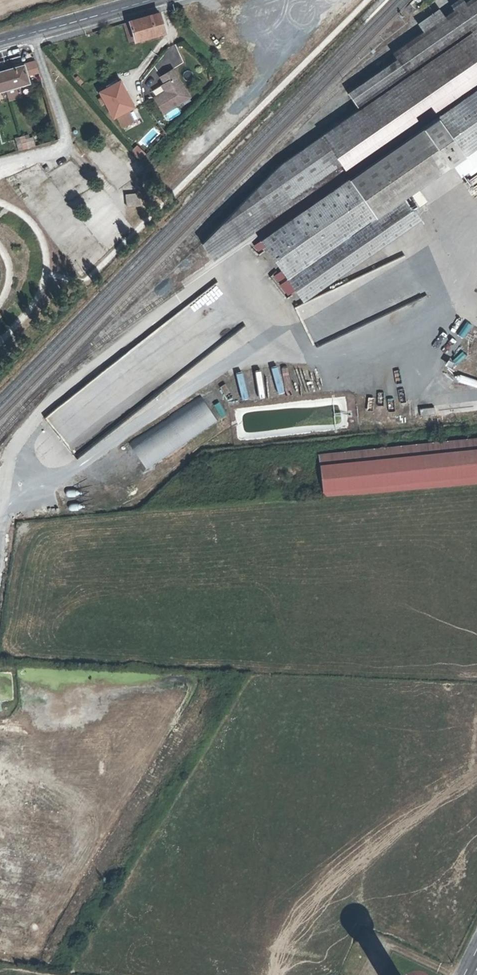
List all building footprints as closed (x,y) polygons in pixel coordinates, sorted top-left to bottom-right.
[(476,39),(476,0),(467,0),(391,54),(395,60),(348,94),(358,110),(320,136),(276,168),(198,236),(212,261),(257,237),(261,242),(264,247),(281,270),(284,275),(287,279),(294,289),(304,303),(416,220),(402,201),(453,166),(476,149),(476,40),(476,39)] [(123,23),(128,42),(134,39),(133,37),(163,29),(159,13),(123,23)] [(134,39),(128,42),(163,32),(164,32),(163,29),(133,37),(134,39)] [(23,66),(26,76),(38,72),(35,62),(23,66)] [(4,89),(7,99),(20,95),(17,85),(28,82),(26,76),(23,66),(23,65),(0,72),(0,73),(4,89)] [(161,77),(165,84),(169,90),(164,93),(154,99),(163,114),(190,98),(173,70),(161,77)] [(112,116),(132,106),(119,82),(100,92),(112,116)] [(22,148),(27,147),(24,139),(23,136),(19,137),(22,148)] [(32,136),(24,139),(27,147),(34,145),(32,136)] [(453,166),(462,179),(476,168),(476,149),(453,166)] [(476,187),(476,174),(467,180),(473,190),(476,187)] [(127,206),(133,206),(132,194),(125,195),(127,206)] [(258,252),(264,247),(261,242),(254,246),(258,252)] [(375,269),(307,302),(311,311),(379,277),(375,269)] [(278,280),(284,275),(281,270),(274,275),(278,280)] [(287,294),(294,289),(287,279),(280,284),(287,294)] [(107,370),(56,406),(64,417),(91,398),(92,399),(116,382),(107,370)] [(146,470),(220,424),(203,397),(130,443),(146,470)] [(433,406),(419,407),(420,415),(434,415),(433,406)] [(319,454),(322,491),(351,488),(352,494),(449,485),(476,483),(476,438),(455,440),(319,454)]
